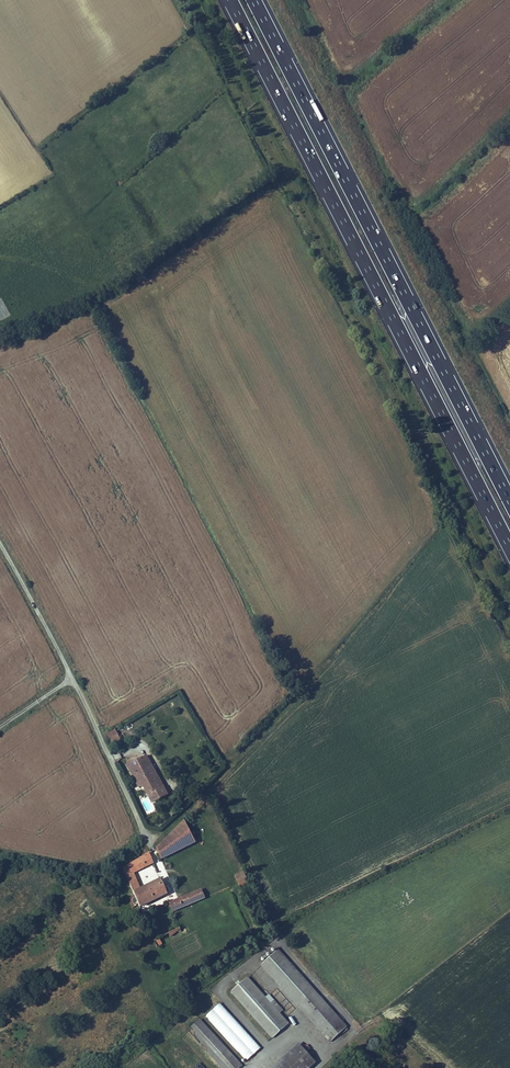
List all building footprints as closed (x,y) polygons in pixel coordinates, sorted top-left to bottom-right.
[(114,729),(104,733),(110,745),(119,740),(114,729)] [(167,794),(146,756),(127,766),(139,787),(143,785),(152,802),(167,794)] [(183,821),(156,847),(161,858),(196,841),(183,821)] [(135,861),(122,869),(137,905),(165,893),(158,878),(139,887),(132,871),(152,863),(148,854),(135,861)] [(244,871),(236,875),(240,884),(248,880),(244,871)] [(202,889),(169,903),(173,911),(206,897),(202,889)] [(180,928),(169,933),(171,937),(181,930),(180,928)] [(346,1027),(277,951),(261,965),(330,1042),(346,1027)] [(288,1024),(247,978),(231,992),(273,1038),(288,1024)] [(246,1061),(261,1047),(220,1002),(205,1016),(246,1061)] [(220,1059),(228,1067),(239,1067),(242,1066),(200,1020),(192,1027),(220,1059)] [(312,1060),(301,1048),(279,1067),(303,1067),(312,1060)]
